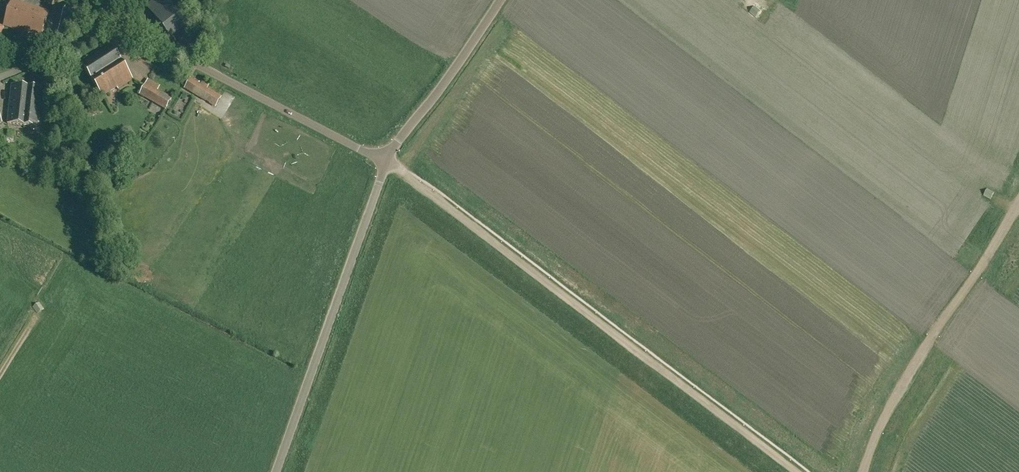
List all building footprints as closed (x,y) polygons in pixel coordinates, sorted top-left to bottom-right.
[(93,12),(83,8),(83,3),(75,0),(69,0),(67,4),(57,35),(71,40),(74,31),(84,33),(91,17),(93,12)] [(189,15),(163,0),(162,0),(152,17),(179,33),(189,15)] [(40,38),(48,12),(21,3),(21,5),(11,2),(3,26),(40,38)] [(761,9),(755,4),(749,11),(756,16),(761,9)] [(132,79),(111,46),(89,59),(90,60),(82,65),(102,96),(117,87),(117,88),(132,79)] [(221,97),(190,78),(185,87),(216,106),(221,97)] [(172,99),(146,84),(139,95),(166,110),(172,99)] [(12,85),(8,123),(37,127),(42,89),(12,85)] [(100,102),(85,109),(88,117),(92,116),(104,112),(101,104),(100,102)] [(57,118),(58,109),(49,108),(47,117),(57,118)] [(994,192),(987,187),(983,194),(990,199),(994,192)] [(44,308),(40,302),(33,306),(37,313),(44,308)]
